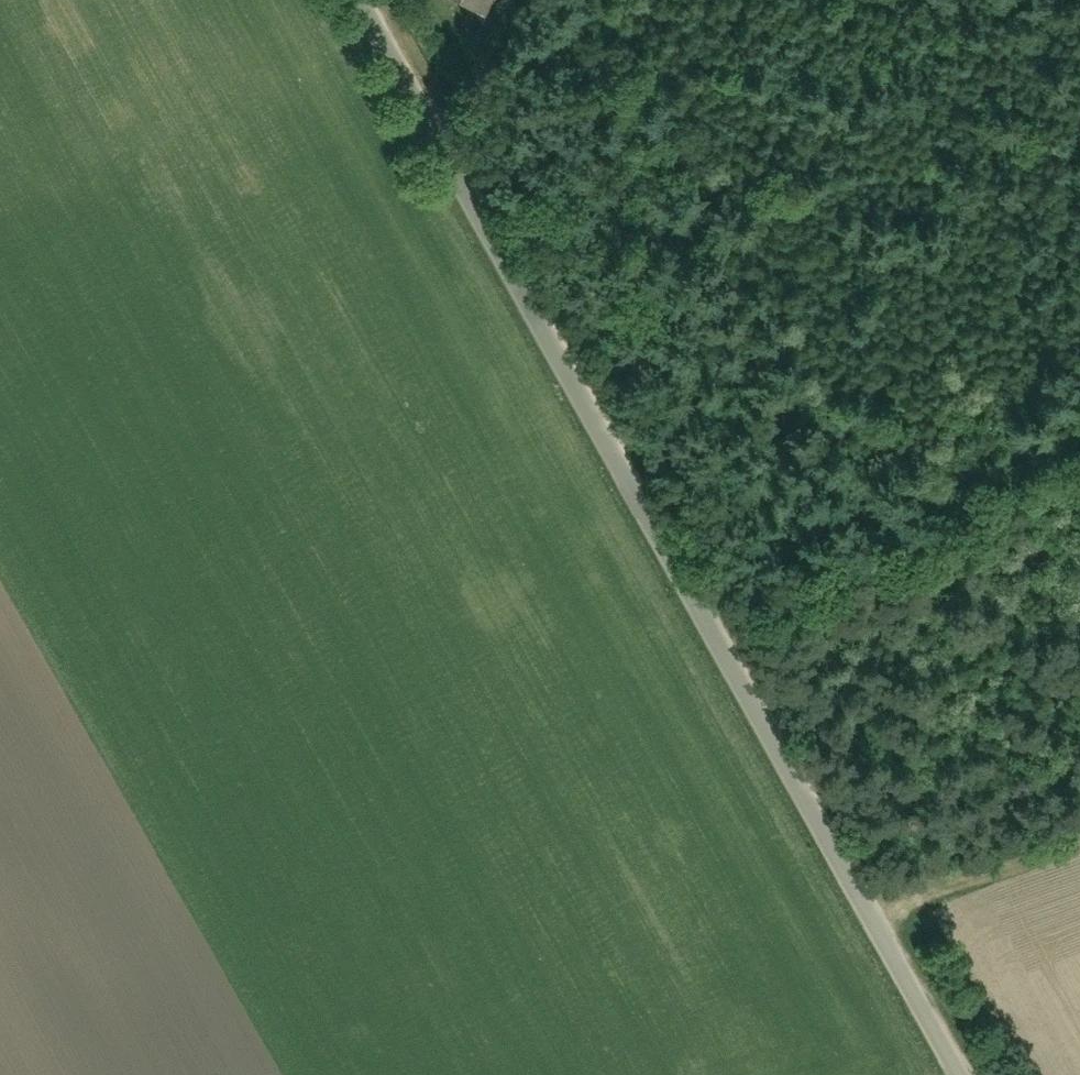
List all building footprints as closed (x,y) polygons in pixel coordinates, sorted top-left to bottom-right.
[(475,15),(483,0),(448,0),(475,15)]
